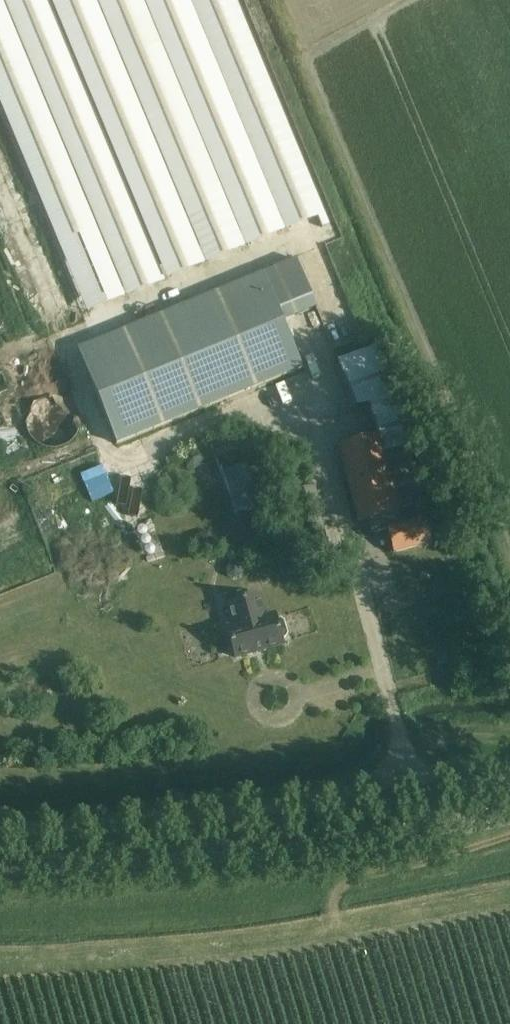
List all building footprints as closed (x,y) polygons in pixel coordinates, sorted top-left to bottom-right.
[(75,302),(320,217),(244,0),(0,0),(0,86),(75,302)] [(31,321),(71,306),(7,130),(3,131),(0,124),(0,237),(31,321)] [(78,353),(118,448),(302,370),(262,275),(78,353)] [(79,433),(80,426),(79,419),(77,414),(74,408),(71,404),(66,400),(62,398),(56,395),(50,395),(44,395),(37,397),(31,400),(27,403),(23,408),(20,413),(18,419),(17,425),(18,433),(20,438),(23,444),(26,447),(31,452),(36,455),(40,456),(46,457),(53,457),(59,456),(64,453),(70,449),(74,444),(77,438),(79,433)] [(212,432),(233,503),(259,495),(238,424),(212,432)] [(369,520),(399,512),(379,436),(338,447),(358,523),(369,520)] [(402,525),(399,512),(369,520),(372,534),(387,530),(393,554),(431,544),(424,520),(402,525)] [(280,620),(276,621),(275,616),(265,619),(258,596),(229,604),(235,627),(227,629),(235,658),(283,645),(281,639),(285,638),(286,635),(283,622),(280,620)] [(190,650),(211,645),(203,612),(182,616),(190,650)]
